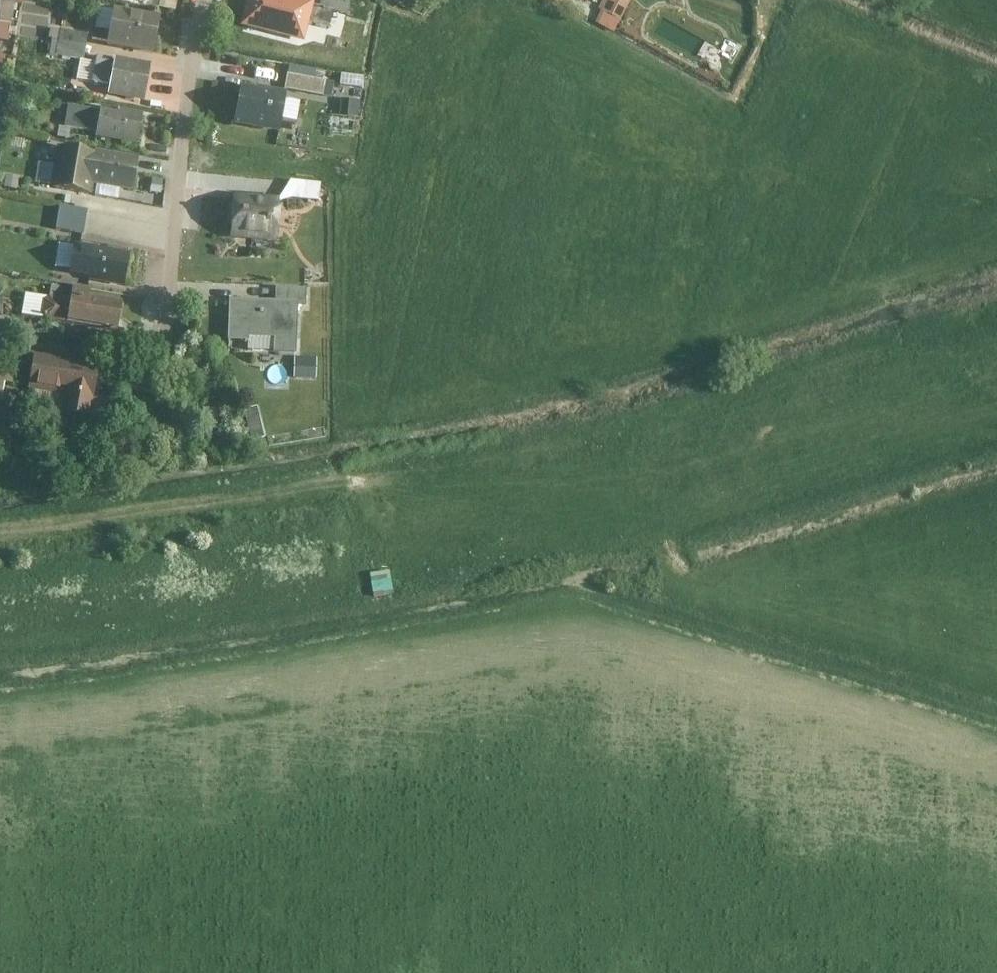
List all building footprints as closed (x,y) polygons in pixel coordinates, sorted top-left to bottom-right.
[(290,0),(243,0),(235,29),(297,46),(308,5),(290,0)] [(338,0),(316,0),(312,12),(342,20),(347,3),(338,0)] [(619,0),(606,0),(598,12),(616,24),(627,5),(619,0)] [(12,5),(0,4),(0,26),(9,27),(12,5)] [(103,46),(151,55),(157,22),(109,13),(103,46)] [(81,63),(84,37),(56,33),(53,59),(81,63)] [(107,88),(111,64),(94,61),(90,85),(107,88)] [(143,103),(148,69),(111,64),(107,88),(106,97),(143,103)] [(315,101),(318,82),(282,76),(279,95),(315,101)] [(279,95),(233,87),(226,126),(272,134),(279,95)] [(342,115),(361,116),(362,99),(343,98),(342,115)] [(137,147),(141,118),(97,111),(93,141),(137,147)] [(55,186),(54,188),(90,194),(92,182),(91,182),(96,154),(69,150),(66,165),(59,164),(58,166),(55,186)] [(96,154),(91,182),(92,182),(97,183),(133,189),(138,159),(96,152),(96,154)] [(310,208),(313,189),(278,184),(275,203),(310,208)] [(275,203),(221,195),(216,237),(269,245),(275,203)] [(127,257),(91,252),(87,282),(123,287),(127,257)] [(117,334),(122,307),(88,301),(89,294),(68,290),(66,304),(62,325),(117,334)] [(272,306),(227,305),(225,340),(266,342),(266,355),(288,355),(289,307),(298,307),(298,295),(272,294),(272,306)] [(43,321),(46,301),(23,297),(19,317),(43,321)] [(62,325),(66,304),(46,301),(43,321),(62,325)] [(297,355),(298,377),(319,377),(319,355),(297,355)] [(95,368),(31,359),(26,392),(62,397),(59,417),(87,421),(95,368)] [(376,596),(396,594),(393,570),(373,573),(376,596)]
